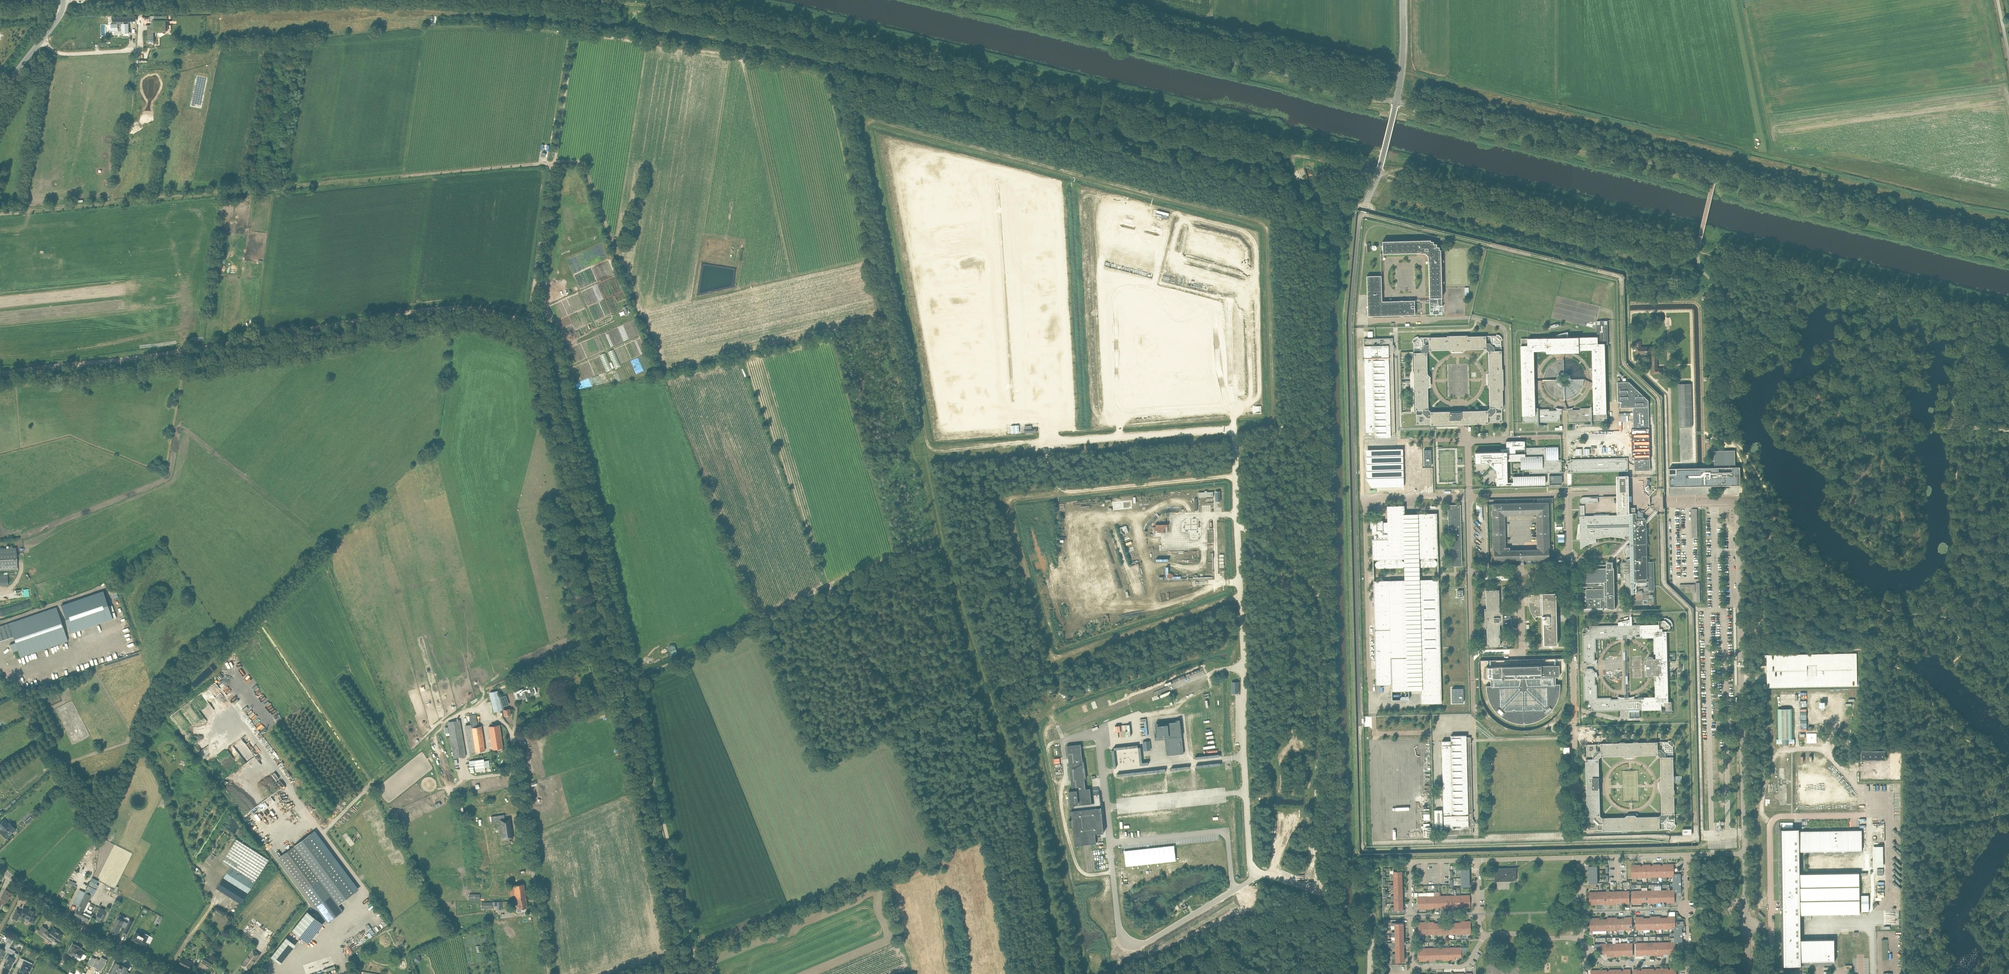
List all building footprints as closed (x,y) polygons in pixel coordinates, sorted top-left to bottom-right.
[(167,15),(150,16),(150,21),(151,21),(152,25),(147,25),(148,41),(154,41),(153,32),(166,32),(166,31),(168,31),(168,24),(166,25),(166,21),(167,21),(167,15)] [(111,22),(109,22),(109,34),(128,33),(128,23),(125,23),(125,21),(136,21),(136,16),(110,17),(111,22)] [(1430,314),(1442,314),(1440,249),(1439,249),(1439,247),(1436,247),(1436,244),(1433,244),(1433,241),(1430,241),(1430,240),(1416,240),(1416,238),(1411,238),(1411,240),(1382,241),(1383,253),(1419,252),(1419,253),(1425,253),(1428,256),(1428,261),(1430,314)] [(1381,275),(1367,276),(1368,316),(1406,315),(1406,316),(1409,316),(1409,315),(1415,315),(1414,300),(1382,301),(1381,275)] [(1521,340),(1519,340),(1519,343),(1521,343),(1521,346),(1522,378),(1521,380),(1522,383),(1523,415),(1523,418),(1521,418),(1521,421),(1523,421),(1523,422),(1530,422),(1560,422),(1560,415),(1562,413),(1562,410),(1549,410),(1549,409),(1536,409),(1535,396),(1534,396),(1533,384),(1535,384),(1535,382),(1535,380),(1535,378),(1535,376),(1534,376),(1534,377),(1533,377),(1533,365),(1534,365),(1534,351),(1547,351),(1547,353),(1579,352),(1579,350),(1592,350),(1593,363),(1594,363),(1595,375),(1593,375),(1593,374),(1593,376),(1593,377),(1593,379),(1593,380),(1593,382),(1593,383),(1593,382),(1595,382),(1595,394),(1593,394),(1594,408),(1580,408),(1580,410),(1568,410),(1568,413),(1570,415),(1570,421),(1574,421),(1595,421),(1600,421),(1607,420),(1607,419),(1608,419),(1608,415),(1607,415),(1607,413),(1606,381),(1607,378),(1606,376),(1605,344),(1608,344),(1608,320),(1597,320),(1597,337),(1568,337),(1568,332),(1556,335),(1556,338),(1528,338),(1521,338),(1521,340)] [(1502,389),(1503,389),(1503,369),(1502,369),(1501,340),(1502,340),(1502,339),(1502,338),(1501,337),(1501,336),(1500,336),(1499,335),(1498,335),(1497,334),(1496,334),(1496,336),(1467,336),(1467,335),(1447,336),(1447,337),(1418,337),(1418,336),(1417,336),(1416,337),(1415,337),(1414,338),(1413,339),(1413,340),(1412,341),(1412,342),(1413,342),(1414,371),(1413,371),(1414,391),(1415,391),(1415,410),(1416,410),(1416,424),(1431,424),(1431,425),(1463,424),(1463,425),(1464,426),(1465,427),(1466,427),(1466,429),(1466,424),(1488,423),(1488,422),(1502,422),(1502,408),(1503,408),(1502,389)] [(1392,338),(1364,339),(1366,432),(1375,432),(1375,437),(1391,437),(1391,435),(1395,435),(1393,354),(1394,353),(1394,345),(1393,345),(1392,338)] [(1637,347),(1636,347),(1636,350),(1636,354),(1652,353),(1652,368),(1652,373),(1662,373),(1662,368),(1657,368),(1657,366),(1657,365),(1657,364),(1657,353),(1658,353),(1658,352),(1658,351),(1658,347),(1653,347),(1641,347),(1641,341),(1637,341),(1637,347)] [(1617,382),(1618,401),(1618,402),(1620,402),(1621,407),(1633,407),(1635,471),(1650,470),(1648,400),(1629,382),(1617,382)] [(1692,426),(1691,383),(1678,384),(1679,426),(1692,426)] [(1475,452),(1475,463),(1488,462),(1496,470),(1497,485),(1545,484),(1545,475),(1513,476),(1513,482),(1507,482),(1507,461),(1520,461),(1521,469),(1529,469),(1529,473),(1561,472),(1561,459),(1558,460),(1558,447),(1525,448),(1525,440),(1506,441),(1506,449),(1503,449),(1503,451),(1475,452)] [(1370,450),(1371,487),(1404,486),(1403,450),(1370,450)] [(1680,468),(1676,468),(1676,470),(1676,474),(1669,474),(1669,482),(1669,484),(1669,487),(1676,486),(1691,486),(1706,486),(1724,485),(1726,485),(1729,485),(1730,485),(1735,485),(1741,485),(1740,480),(1740,467),(1735,467),(1735,450),(1714,450),(1715,462),(1715,467),(1709,467),(1706,467),(1704,467),(1703,467),(1701,467),(1699,468),(1697,468),(1696,468),(1695,468),(1693,468),(1686,468),(1684,468),(1683,468),(1680,468)] [(1628,458),(1571,459),(1571,472),(1628,471),(1628,458)] [(1629,493),(1629,477),(1629,475),(1628,475),(1625,475),(1617,475),(1617,486),(1617,491),(1617,493),(1617,495),(1617,496),(1617,502),(1618,514),(1620,514),(1629,513),(1629,508),(1629,502),(1629,501),(1629,493)] [(1494,559),(1499,559),(1549,558),(1548,508),(1548,503),(1492,504),(1493,508),(1494,559)] [(1375,519),(1370,519),(1370,529),(1372,528),(1372,534),(1374,534),(1374,539),(1372,539),(1373,559),(1376,559),(1377,559),(1378,561),(1377,561),(1376,561),(1376,562),(1375,563),(1375,564),(1375,565),(1375,566),(1376,566),(1376,567),(1377,567),(1377,568),(1389,568),(1401,567),(1404,567),(1405,567),(1404,514),(1404,506),(1404,505),(1387,506),(1387,507),(1387,522),(1383,522),(1382,520),(1376,520),(1376,518),(1375,519)] [(1445,552),(1445,557),(1449,557),(1449,566),(1462,566),(1460,505),(1448,505),(1448,531),(1444,531),(1444,536),(1448,535),(1449,552),(1445,552)] [(1645,524),(1645,519),(1645,518),(1637,518),(1637,513),(1635,513),(1635,507),(1629,508),(1629,513),(1620,514),(1620,515),(1585,516),(1584,505),(1579,506),(1580,517),(1581,549),(1586,545),(1591,543),(1596,543),(1596,538),(1598,538),(1603,537),(1608,536),(1614,536),(1619,537),(1625,538),(1625,536),(1630,536),(1628,539),(1630,541),(1630,545),(1626,545),(1625,546),(1625,547),(1624,548),(1624,549),(1624,550),(1624,553),(1625,553),(1625,562),(1623,562),(1622,562),(1621,563),(1621,564),(1621,565),(1621,566),(1622,566),(1622,567),(1623,567),(1624,567),(1624,568),(1623,568),(1622,568),(1622,569),(1621,569),(1621,570),(1621,571),(1621,572),(1622,572),(1622,573),(1623,573),(1625,573),(1625,574),(1624,574),(1624,577),(1625,577),(1625,584),(1626,584),(1626,593),(1627,593),(1627,594),(1632,594),(1634,594),(1634,593),(1636,593),(1636,587),(1635,587),(1635,586),(1636,586),(1637,584),(1637,583),(1640,582),(1640,583),(1641,583),(1647,583),(1647,582),(1648,582),(1648,590),(1649,590),(1649,589),(1654,589),(1654,590),(1655,590),(1654,561),(1648,562),(1648,565),(1646,565),(1645,524)] [(1424,513),(1416,513),(1417,565),(1419,565),(1419,566),(1420,566),(1420,567),(1421,567),(1434,566),(1435,566),(1436,566),(1436,565),(1437,564),(1437,563),(1437,562),(1436,561),(1436,560),(1435,560),(1434,559),(1434,558),(1437,558),(1436,513),(1424,513)] [(1167,532),(1167,523),(1155,524),(1155,526),(1160,526),(1160,532),(1167,532)] [(0,548),(0,571),(17,570),(16,547),(0,548)] [(1608,608),(1615,608),(1614,567),(1613,567),(1613,566),(1611,566),(1611,562),(1607,562),(1607,564),(1597,565),(1597,567),(1598,567),(1598,568),(1585,569),(1585,573),(1578,573),(1578,586),(1594,586),(1594,589),(1586,589),(1586,590),(1584,591),(1578,591),(1579,608),(1601,608),(1601,600),(1607,600),(1607,608),(1608,608)] [(1419,579),(1418,579),(1420,690),(1421,703),(1425,703),(1441,703),(1441,700),(1441,688),(1441,679),(1440,669),(1438,588),(1438,585),(1438,584),(1438,579),(1435,579),(1419,579)] [(1388,580),(1373,581),(1374,626),(1374,632),(1376,685),(1391,684),(1392,689),(1392,691),(1407,690),(1405,580),(1404,580),(1388,580)] [(1499,590),(1495,590),(1495,588),(1495,587),(1494,587),(1493,588),(1493,590),(1486,590),(1486,608),(1484,608),(1484,610),(1485,628),(1486,628),(1487,646),(1500,646),(1499,624),(1502,623),(1502,627),(1511,627),(1511,621),(1511,620),(1508,620),(1508,618),(1502,619),(1502,612),(1499,612),(1499,590)] [(113,618),(104,591),(61,605),(70,633),(113,618)] [(1529,600),(1529,602),(1529,606),(1530,610),(1532,614),(1534,618),(1535,619),(1536,620),(1534,618),(1537,617),(1537,616),(1542,616),(1542,623),(1543,623),(1543,645),(1551,646),(1551,647),(1552,647),(1552,645),(1557,645),(1557,621),(1557,619),(1556,619),(1556,615),(1555,592),(1543,593),(1543,591),(1540,591),(1540,594),(1530,594),(1531,597),(1529,597),(1529,598),(1529,600)] [(0,626),(0,641),(13,636),(15,643),(18,650),(20,657),(68,641),(56,607),(8,623),(0,626)] [(1670,626),(1673,626),(1673,624),(1672,623),(1672,622),(1671,621),(1670,620),(1669,619),(1668,618),(1667,618),(1666,618),(1664,618),(1665,620),(1659,620),(1659,624),(1627,625),(1625,624),(1622,625),(1595,626),(1590,626),(1590,630),(1587,633),(1583,633),(1584,663),(1590,663),(1592,665),(1595,664),(1595,659),(1595,652),(1596,652),(1596,638),(1609,638),(1609,637),(1621,636),(1621,637),(1620,638),(1625,637),(1629,638),(1629,637),(1628,637),(1628,636),(1640,636),(1640,637),(1654,637),(1654,651),(1656,651),(1656,658),(1654,659),(1654,658),(1653,657),(1652,656),(1651,656),(1650,656),(1649,656),(1648,657),(1647,658),(1646,664),(1646,670),(1647,675),(1648,676),(1649,677),(1650,677),(1650,678),(1651,678),(1652,678),(1653,677),(1654,676),(1654,675),(1654,674),(1657,675),(1657,683),(1655,683),(1655,696),(1642,697),(1642,698),(1630,699),(1630,697),(1631,697),(1628,697),(1627,698),(1626,698),(1625,697),(1622,697),(1623,698),(1623,699),(1611,699),(1611,697),(1597,698),(1597,684),(1595,684),(1595,672),(1595,671),(1593,669),(1586,670),(1585,671),(1585,674),(1584,674),(1585,704),(1589,704),(1592,706),(1592,711),(1624,710),(1627,711),(1629,710),(1662,709),(1662,705),(1664,702),(1668,702),(1668,672),(1667,631),(1671,631),(1670,626)] [(1551,711),(1553,708),(1555,705),(1556,702),(1557,699),(1558,696),(1559,693),(1560,690),(1560,687),(1560,684),(1555,684),(1555,677),(1559,677),(1559,665),(1486,667),(1486,678),(1490,678),(1491,685),(1486,686),(1486,689),(1487,692),(1487,695),(1488,698),(1489,701),(1490,704),(1492,707),(1494,709),(1496,712),(1499,714),(1502,717),(1504,718),(1507,720),(1510,721),(1513,722),(1516,723),(1519,723),(1522,723),(1525,723),(1529,723),(1532,722),(1535,722),(1537,720),(1540,719),(1543,717),(1545,716),(1548,713),(1551,711)] [(533,683),(529,684),(527,684),(527,685),(525,686),(526,689),(523,690),(523,689),(516,691),(519,699),(523,697),(524,698),(529,696),(529,695),(536,693),(533,683)] [(1463,688),(1452,688),(1452,702),(1463,702),(1463,688)] [(494,696),(490,697),(494,712),(503,710),(502,706),(501,706),(499,694),(494,695),(494,696)] [(1777,709),(1778,739),(1793,738),(1793,708),(1777,709)] [(470,725),(474,752),(485,750),(481,725),(478,726),(476,716),(470,717),(469,717),(470,725)] [(451,719),(447,720),(454,758),(466,756),(460,720),(452,721),(451,719)] [(1158,736),(1164,736),(1166,755),(1183,753),(1180,723),(1157,725),(1158,736)] [(503,748),(499,725),(489,726),(492,749),(503,748)] [(1451,741),(1442,741),(1444,834),(1473,834),(1473,827),(1474,827),(1473,819),(1472,819),(1470,737),(1466,737),(1466,735),(1451,735),(1451,741)] [(1150,740),(1142,741),(1143,750),(1151,750),(1150,740)] [(1585,791),(1584,792),(1583,793),(1583,794),(1582,794),(1587,794),(1587,816),(1588,816),(1588,830),(1603,830),(1603,831),(1622,830),(1627,830),(1636,830),(1640,830),(1671,829),(1671,830),(1672,830),(1673,829),(1674,829),(1675,828),(1675,827),(1676,826),(1676,825),(1676,824),(1675,824),(1674,794),(1675,794),(1675,790),(1674,790),(1674,780),(1674,776),(1673,746),(1674,746),(1674,745),(1674,744),(1673,743),(1673,742),(1672,741),(1671,741),(1670,741),(1669,740),(1668,740),(1668,741),(1638,742),(1634,742),(1625,742),(1620,742),(1620,743),(1601,743),(1601,744),(1586,744),(1587,759),(1586,759),(1586,779),(1587,779),(1587,781),(1587,783),(1587,790),(1586,791),(1585,791)] [(1073,827),(1075,846),(1084,845),(1088,844),(1096,843),(1095,833),(1104,832),(1100,794),(1093,794),(1094,802),(1092,803),(1090,788),(1086,789),(1084,778),(1086,778),(1085,767),(1083,767),(1081,744),(1076,744),(1071,745),(1067,745),(1072,790),(1069,790),(1072,819),(1069,819),(1070,827),(1073,827)] [(1885,751),(1862,751),(1862,761),(1885,761),(1885,751)] [(1890,755),(1890,778),(1899,778),(1900,755),(1890,755)] [(483,759),(474,760),(476,772),(485,771),(483,759)] [(1187,778),(1173,778),(1173,790),(1186,790),(1185,783),(1187,783),(1187,778)] [(1435,830),(1443,830),(1442,810),(1434,810),(1435,830)] [(504,814),(491,816),(492,822),(499,821),(502,840),(513,838),(510,818),(505,819),(504,814)] [(0,831),(0,832),(6,838),(16,829),(9,822),(8,824),(4,820),(0,824),(0,829),(1,830),(0,831)] [(1781,835),(1779,835),(1781,835),(1781,840),(1780,840),(1780,841),(1781,841),(1781,845),(1780,846),(1781,846),(1781,851),(1780,851),(1781,851),(1781,856),(1780,856),(1780,857),(1781,857),(1781,862),(1780,862),(1781,862),(1781,867),(1780,867),(1780,868),(1781,868),(1781,873),(1780,873),(1781,873),(1781,878),(1780,878),(1781,878),(1781,883),(1780,883),(1780,884),(1781,884),(1781,889),(1780,889),(1781,889),(1781,894),(1780,894),(1780,895),(1781,895),(1781,899),(1780,900),(1782,900),(1782,905),(1781,905),(1782,905),(1782,910),(1781,910),(1781,911),(1782,911),(1782,916),(1781,916),(1782,916),(1782,921),(1781,921),(1781,922),(1782,922),(1782,927),(1781,927),(1782,927),(1782,932),(1781,932),(1782,932),(1782,937),(1781,937),(1781,938),(1782,938),(1782,943),(1781,943),(1782,943),(1782,948),(1781,948),(1781,949),(1782,949),(1782,953),(1781,954),(1782,954),(1782,959),(1781,959),(1782,959),(1783,965),(1783,967),(1797,966),(1797,964),(1803,964),(1803,962),(1803,963),(1835,962),(1834,937),(1801,938),(1803,938),(1803,940),(1801,940),(1801,937),(1800,932),(1800,927),(1800,921),(1799,920),(1799,917),(1799,915),(1799,914),(1799,874),(1799,873),(1799,871),(1799,869),(1799,867),(1799,862),(1799,856),(1799,851),(1799,849),(1801,849),(1801,852),(1800,852),(1862,851),(1862,829),(1858,829),(1852,829),(1801,830),(1801,832),(1800,832),(1800,829),(1795,829),(1795,827),(1781,827),(1781,829),(1780,829),(1781,835)] [(311,833),(295,845),(338,904),(355,892),(311,833)] [(269,859),(237,839),(222,861),(230,867),(255,882),(269,859)] [(338,904),(295,845),(280,857),(328,922),(343,911),(338,904)] [(1174,845),(1125,850),(1126,865),(1176,860),(1174,845)] [(230,867),(224,877),(248,892),(255,882),(230,867)] [(1516,869),(1516,868),(1495,868),(1494,868),(1495,881),(1496,881),(1499,879),(1499,881),(1516,880),(1516,873),(1514,870),(1516,869)] [(1679,883),(1679,882),(1681,882),(1681,873),(1674,874),(1673,874),(1673,876),(1672,876),(1673,883),(1679,883)] [(1799,874),(1799,914),(1800,914),(1801,914),(1860,914),(1860,913),(1859,873),(1849,873),(1848,873),(1843,873),(1842,873),(1833,873),(1832,873),(1827,873),(1826,873),(1816,873),(1815,873),(1811,873),(1810,873),(1800,874),(1799,874)] [(248,892),(224,877),(216,888),(241,904),(248,892)] [(82,918),(88,921),(91,915),(90,915),(92,911),(87,909),(88,907),(87,906),(92,895),(91,895),(96,884),(91,881),(85,892),(79,905),(86,908),(84,912),(82,918)] [(528,908),(525,892),(524,883),(514,885),(509,886),(511,896),(515,896),(517,909),(528,908)] [(1679,884),(1679,883),(1673,883),(1673,889),(1674,889),(1674,893),(1675,893),(1681,892),(1681,884),(1679,884)] [(1,898),(0,900),(0,903),(5,905),(12,892),(6,889),(1,898)] [(85,892),(80,889),(73,902),(77,904),(76,908),(77,909),(74,915),(82,918),(84,912),(86,908),(79,905),(85,892)] [(1454,908),(1465,908),(1465,895),(1454,895),(1454,908)] [(1433,907),(1440,907),(1441,907),(1440,896),(1428,896),(1428,909),(1433,909),(1433,907)] [(501,901),(480,901),(480,908),(491,908),(491,905),(496,905),(496,909),(501,909),(501,901)] [(19,916),(33,923),(36,919),(33,917),(35,912),(27,908),(27,909),(23,907),(21,911),(17,909),(12,918),(17,920),(19,916)] [(101,907),(98,911),(96,916),(97,917),(96,919),(99,921),(101,918),(102,919),(106,910),(101,907)] [(307,911),(292,930),(308,943),(323,924),(307,911)] [(117,917),(110,930),(113,932),(114,933),(114,932),(117,934),(121,925),(125,927),(123,931),(127,933),(133,921),(129,919),(127,923),(117,917)] [(1454,922),(1454,926),(1454,934),(1466,934),(1466,921),(1461,921),(1461,922),(1454,922)] [(1434,922),(1429,922),(1429,934),(1442,934),(1442,927),(1442,923),(1434,923),(1434,922)] [(1674,929),(1674,935),(1681,935),(1681,934),(1682,934),(1682,925),(1675,926),(1675,929),(1674,929)] [(43,935),(46,937),(47,936),(57,943),(62,935),(59,933),(60,932),(53,927),(49,932),(47,930),(47,929),(42,926),(38,932),(43,936),(43,935)] [(136,932),(132,940),(136,942),(137,941),(139,942),(144,945),(145,941),(150,943),(153,937),(145,933),(143,935),(136,932)] [(1674,935),(1674,938),(1671,938),(1671,942),(1673,942),(1673,945),(1676,945),(1683,944),(1682,936),(1681,936),(1681,935),(1674,935)] [(2,955),(5,950),(7,951),(13,939),(10,937),(7,942),(4,947),(3,947),(2,948),(0,947),(0,958),(2,955)] [(280,964),(296,945),(286,937),(271,956),(280,964)] [(70,947),(67,953),(72,955),(73,953),(76,955),(81,957),(80,959),(83,961),(86,955),(83,954),(84,951),(79,948),(79,946),(73,943),(70,947)] [(1605,954),(1607,954),(1607,956),(1612,956),(1612,943),(1595,944),(1594,945),(1600,951),(1600,953),(1603,953),(1604,955),(1605,954)] [(1443,959),(1443,947),(1430,948),(1430,961),(1434,960),(1434,959),(1443,959)] [(1455,960),(1455,957),(1457,957),(1457,958),(1457,959),(1459,957),(1461,957),(1461,955),(1467,948),(1466,947),(1448,947),(1449,960),(1455,960)] [(253,948),(240,965),(248,971),(261,954),(253,948)] [(10,968),(18,954),(14,952),(13,954),(7,951),(4,958),(6,959),(3,965),(10,968)] [(96,957),(92,966),(93,966),(93,967),(102,972),(103,970),(104,970),(109,960),(101,956),(100,959),(96,957)] [(20,957),(16,966),(20,968),(19,970),(21,970),(20,971),(21,971),(21,970),(23,971),(22,972),(23,972),(23,971),(24,971),(23,973),(27,973),(29,970),(30,970),(31,968),(31,967),(31,966),(23,963),(25,959),(20,957)] [(178,965),(188,970),(192,962),(182,957),(178,965)] [(110,972),(113,973),(130,973),(127,971),(128,968),(123,965),(122,966),(120,965),(115,962),(110,972)]
